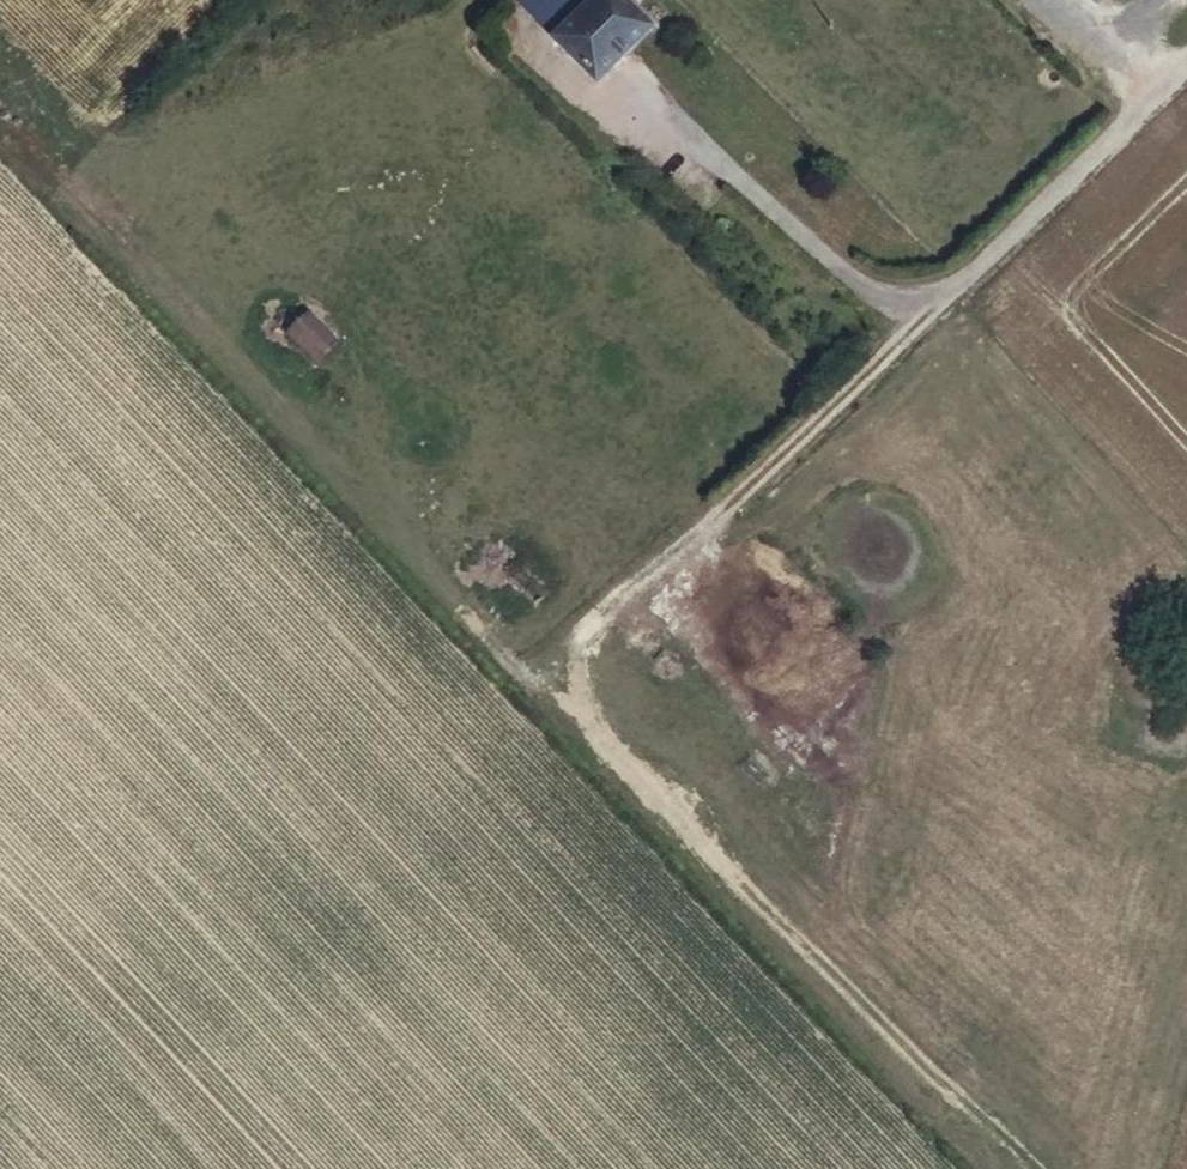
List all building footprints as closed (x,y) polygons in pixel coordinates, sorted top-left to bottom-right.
[(648,37),(611,0),(597,0),(550,47),(595,91),(648,37)] [(339,354),(290,304),(265,329),(314,379),(339,354)]
